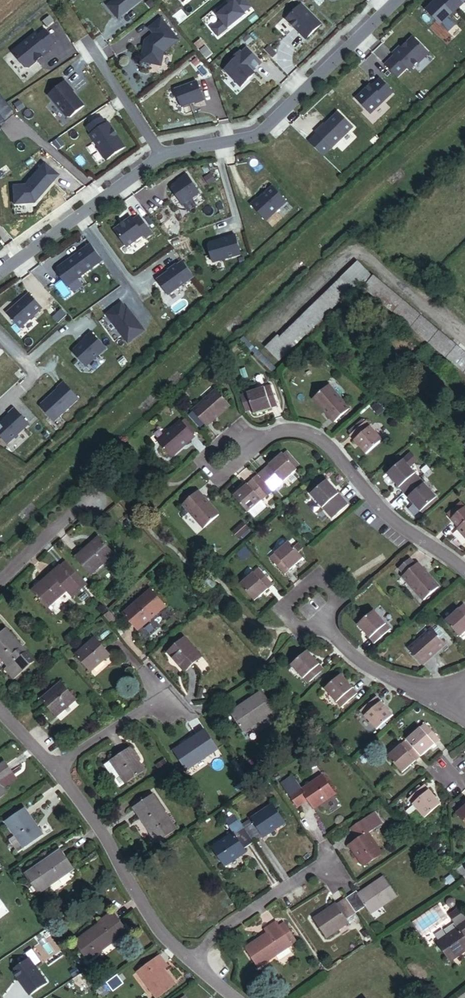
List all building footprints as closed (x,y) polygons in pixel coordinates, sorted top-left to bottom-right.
[(141,0),(114,0),(105,7),(116,20),(141,0)] [(437,0),(435,0),(425,10),(439,25),(451,14),(437,0)] [(451,14),(457,8),(449,0),(437,0),(451,14)] [(457,8),(463,3),(460,0),(449,0),(457,8)] [(305,40),(320,25),(301,5),(285,20),(305,40)] [(176,42),(159,20),(147,30),(151,36),(144,42),(144,43),(144,47),(142,47),(139,63),(159,67),(161,54),(176,42)] [(26,70),(50,51),(48,49),(55,43),(45,30),(38,36),(36,33),(12,52),(26,70)] [(409,70),(418,62),(419,63),(428,54),(414,39),(410,39),(401,49),(399,47),(392,54),(394,55),(384,65),(396,78),(406,68),(409,70)] [(252,71),(260,63),(246,49),(240,54),(239,52),(230,60),(232,62),(223,70),(240,87),(251,76),(248,73),(248,69),(250,69),(252,71)] [(369,85),(355,99),(370,115),(392,93),(379,79),(371,87),(369,85)] [(64,82),(48,95),(66,117),(70,118),(83,106),(72,92),(64,82)] [(202,103),(194,85),(173,94),(181,111),(194,106),(194,107),(202,103)] [(14,115),(0,94),(0,124),(14,115)] [(330,149),(352,128),(337,112),(321,128),(320,126),(314,132),(330,149)] [(124,147),(107,123),(105,124),(100,117),(86,127),(90,134),(89,135),(99,148),(98,149),(105,160),(124,147)] [(13,204),(32,203),(57,175),(43,163),(24,185),(12,186),(13,204)] [(180,204),(197,192),(184,174),(177,179),(177,180),(168,187),(180,204)] [(269,221),(289,202),(275,187),(260,200),(260,199),(254,205),(269,221)] [(126,247),(142,235),(144,238),(151,234),(138,217),(133,221),(130,218),(113,230),(126,247)] [(213,262),(241,254),(235,234),(207,243),(213,262)] [(102,261),(90,244),(68,260),(57,269),(56,272),(66,286),(102,261)] [(193,276),(182,261),(176,265),(175,264),(167,270),(168,271),(156,280),(167,295),(193,276)] [(363,292),(374,280),(355,265),(270,347),(280,358),(356,286),(363,292)] [(374,280),(363,292),(464,379),(464,357),(416,315),(374,280)] [(19,329),(41,309),(28,294),(6,314),(19,329)] [(128,344),(146,331),(122,300),(105,313),(128,344)] [(71,351),(85,367),(105,349),(90,332),(83,338),(84,339),(71,351)] [(276,401),(269,380),(246,387),(253,408),(276,401)] [(348,404),(328,381),(313,395),(334,418),(348,404)] [(38,405),(53,421),(77,399),(62,382),(56,388),(56,389),(38,405)] [(232,398),(220,383),(197,404),(209,419),(232,398)] [(6,444),(28,424),(13,407),(6,413),(8,415),(0,422),(0,437),(6,444)] [(198,430),(185,416),(162,437),(174,451),(198,430)] [(365,417),(348,431),(365,452),(383,438),(365,417)] [(300,463),(285,446),(265,464),(280,481),(300,463)] [(420,474),(403,455),(385,469),(402,490),(420,474)] [(259,471),(255,474),(270,490),(273,487),(259,471)] [(326,471),(319,478),(321,480),(328,474),(326,471)] [(270,490),(255,474),(236,491),(250,507),(251,506),(263,495),(270,490)] [(349,497),(329,474),(328,474),(321,480),(319,478),(313,483),(315,486),(313,488),(333,511),(349,497)] [(420,474),(402,490),(418,508),(436,493),(420,474)] [(222,509),(201,486),(187,499),(208,522),(222,509)] [(257,512),(269,501),(263,495),(251,506),(257,512)] [(453,516),(459,524),(458,524),(464,532),(464,505),(453,516)] [(239,532),(250,523),(244,516),(233,526),(239,532)] [(304,551),(291,535),(272,551),(287,567),(304,551)] [(119,561),(103,543),(80,563),(96,582),(119,561)] [(404,571),(402,573),(423,597),(438,583),(417,559),(415,561),(410,555),(398,565),(404,571)] [(273,580),(259,564),(243,578),(257,594),(273,580)] [(87,595),(65,570),(35,596),(52,614),(71,597),(77,604),(87,595)] [(143,597),(142,596),(123,614),(138,631),(158,614),(157,613),(165,606),(151,590),(143,597)] [(448,615),(461,630),(464,627),(464,599),(448,615)] [(389,625),(373,607),(355,622),(372,641),(389,625)] [(447,639),(435,625),(410,647),(423,661),(447,639)] [(15,671),(21,678),(17,681),(20,685),(41,666),(13,632),(0,644),(0,654),(15,671)] [(115,655),(100,638),(80,656),(95,673),(115,655)] [(204,660),(186,640),(170,656),(188,675),(204,660)] [(318,671),(302,652),(285,666),(302,685),(318,671)] [(21,678),(15,671),(11,674),(17,681),(21,678)] [(351,695),(334,675),(317,690),(334,710),(351,695)] [(78,698),(64,682),(43,699),(57,716),(78,698)] [(277,712),(264,692),(233,713),(247,733),(277,712)] [(388,715),(372,696),(354,712),(369,730),(388,715)] [(403,740),(418,754),(434,739),(421,724),(403,740)] [(218,751),(205,732),(175,753),(188,772),(218,751)] [(396,774),(418,754),(403,740),(383,758),(396,774)] [(120,776),(126,784),(145,772),(131,749),(104,767),(113,781),(120,776)] [(13,776),(5,763),(0,767),(0,800),(5,797),(2,792),(7,789),(3,783),(13,776)] [(339,794),(325,774),(304,788),(295,776),(283,783),(300,807),(311,800),(318,808),(339,794)] [(17,783),(13,776),(3,783),(7,789),(17,783)] [(438,803),(422,784),(406,799),(422,817),(438,803)] [(176,831),(153,796),(134,810),(157,844),(176,831)] [(244,827),(252,839),(263,832),(265,835),(286,821),(272,800),(252,814),(255,819),(244,827)] [(452,814),(464,829),(464,803),(452,814)] [(45,833),(26,809),(7,824),(27,847),(45,833)] [(225,820),(229,825),(238,819),(234,813),(225,820)] [(255,819),(252,814),(240,822),(244,827),(255,819)] [(378,830),(370,817),(356,827),(363,839),(354,845),(368,867),(387,855),(373,833),(378,830)] [(242,846),(252,839),(244,827),(240,822),(238,819),(229,825),(235,833),(214,847),(226,864),(246,851),(242,846)] [(78,864),(65,846),(29,870),(43,889),(78,864)] [(350,899),(360,913),(369,908),(374,915),(401,898),(389,879),(364,895),(362,892),(350,899)] [(351,919),(360,913),(350,899),(342,904),(341,902),(319,915),(333,937),(355,924),(351,919)] [(460,908),(449,915),(459,930),(438,944),(451,962),(464,952),(464,914),(460,908)] [(120,928),(125,924),(117,912),(103,920),(105,923),(78,941),(90,960),(126,937),(120,928)] [(282,927),(279,922),(266,930),(268,934),(245,949),(259,969),(299,943),(287,924),(282,927)] [(131,934),(125,924),(120,928),(126,937),(131,934)] [(163,957),(139,973),(155,997),(162,997),(177,988),(166,972),(171,969),(163,957)] [(45,983),(28,959),(13,969),(12,973),(17,979),(18,979),(20,983),(28,995),(45,983)]
